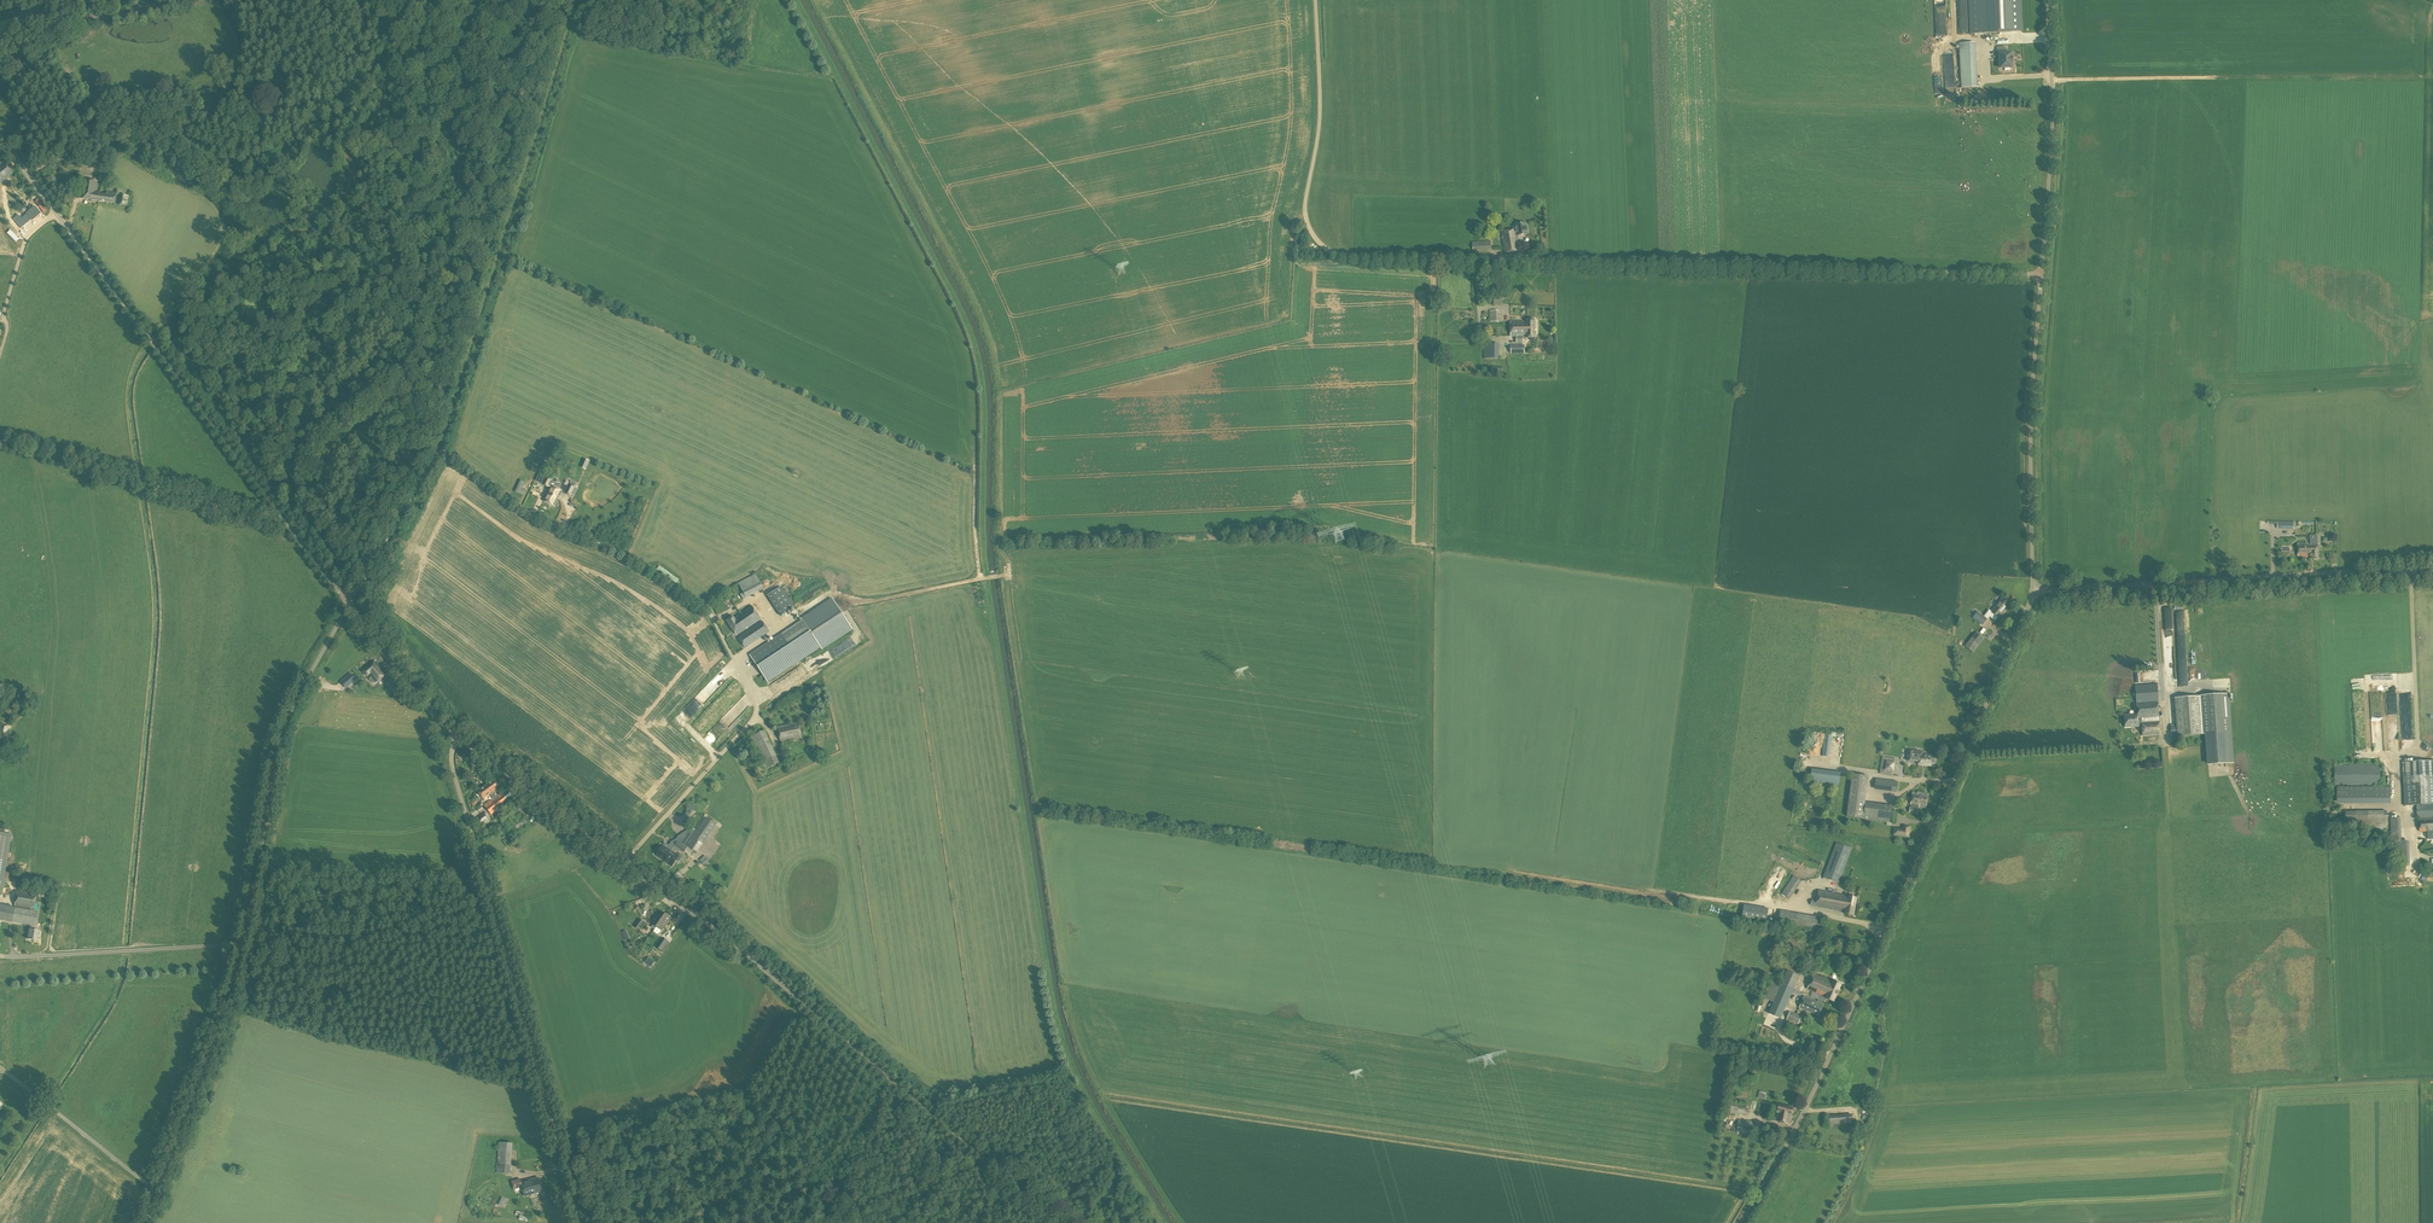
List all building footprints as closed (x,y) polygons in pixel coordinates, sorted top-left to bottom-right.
[(1997,33),(1995,0),(1970,0),(1971,28),(1970,28),(1970,34),(1997,33)] [(1938,32),(1948,31),(1947,5),(1937,5),(1938,32)] [(1977,87),(1975,43),(1959,44),(1960,67),(1961,67),(1962,88),(1977,87)] [(1999,55),(2000,69),(2012,68),(2012,63),(2013,63),(2013,58),(2012,58),(2012,54),(2006,54),(2006,48),(1997,48),(1998,55),(1999,55)] [(115,164),(116,169),(127,167),(126,164),(130,164),(129,161),(115,164)] [(4,179),(12,173),(4,162),(0,165),(0,182),(4,179)] [(95,201),(96,191),(98,181),(81,178),(78,198),(95,201)] [(96,191),(95,201),(114,203),(116,192),(107,191),(106,195),(99,194),(99,191),(96,191)] [(127,205),(128,195),(120,194),(119,204),(127,205)] [(46,210),(40,202),(36,205),(42,213),(46,210)] [(26,213),(27,214),(22,218),(18,214),(13,219),(21,228),(31,219),(32,220),(41,213),(35,206),(26,213)] [(1517,236),(1518,236),(1528,234),(1527,223),(1515,225),(1516,229),(1517,236)] [(1520,251),(1518,236),(1517,236),(1516,229),(1501,231),(1504,253),(1520,251)] [(1473,250),(1492,248),(1491,241),(1472,242),(1473,250)] [(1494,304),(1502,304),(1502,295),(1494,296),(1494,304)] [(1490,322),(1498,322),(1498,311),(1490,311),(1490,322)] [(1527,321),(1527,338),(1535,338),(1535,319),(1527,319),(1527,321)] [(1523,338),(1527,338),(1527,321),(1510,321),(1510,337),(1516,337),(1516,344),(1523,344),(1523,338)] [(1484,359),(1499,358),(1499,344),(1484,344),(1484,359)] [(1511,354),(1524,354),(1524,345),(1511,345),(1511,354)] [(584,458),(581,465),(587,467),(590,461),(584,458)] [(546,476),(542,484),(547,487),(551,479),(546,476)] [(549,487),(546,493),(558,498),(562,492),(565,493),(566,493),(571,495),(575,487),(574,487),(576,483),(571,481),(569,485),(569,484),(566,490),(561,487),(560,489),(554,486),(557,481),(558,478),(553,476),(551,479),(547,487),(549,487)] [(562,484),(562,483),(557,481),(554,486),(560,489),(561,487),(563,484),(562,484)] [(555,506),(558,498),(546,493),(543,500),(555,506)] [(2277,524),(2277,529),(2289,529),(2289,528),(2294,528),(2294,521),(2290,521),(2277,521),(2277,524)] [(2310,542),(2298,543),(2298,557),(2305,556),(2311,556),(2311,558),(2319,558),(2319,553),(2319,542),(2318,542),(2317,535),(2310,535),(2310,542)] [(746,598),(763,589),(755,574),(738,583),(746,598)] [(780,615),(794,607),(781,586),(767,595),(780,615)] [(822,650),(853,629),(832,598),(801,618),(802,620),(781,634),(782,635),(750,656),(767,681),(798,660),(799,662),(821,648),(822,650)] [(1992,613),(1989,616),(1995,621),(1998,617),(1999,618),(2009,604),(2002,598),(1992,612),(1991,612),(1992,613)] [(761,619),(752,606),(734,617),(733,616),(726,620),(731,628),(736,635),(761,619)] [(786,623),(793,618),(789,611),(782,616),(786,623)] [(1977,611),(1972,617),(1982,625),(1987,619),(1984,616),(1977,611)] [(745,648),(769,632),(762,621),(737,637),(745,648)] [(2176,684),(2174,631),(2165,631),(2166,645),(2167,645),(2168,685),(2176,684)] [(1973,652),(1984,638),(1976,632),(1965,646),(1973,652)] [(853,639),(812,661),(816,668),(839,655),(838,652),(855,643),(853,639)] [(387,673),(376,660),(374,662),(374,661),(362,671),(367,677),(369,675),(375,683),(377,682),(378,682),(386,675),(385,675),(387,673)] [(804,664),(808,673),(815,670),(811,660),(804,664)] [(694,715),(694,717),(697,716),(733,678),(730,676),(729,674),(726,670),(718,674),(702,691),(698,695),(699,695),(686,708),(691,712),(696,707),(694,703),(699,700),(698,699),(709,688),(711,693),(708,697),(709,699),(694,715)] [(352,681),(347,676),(340,682),(345,687),(352,681)] [(390,679),(386,682),(395,692),(401,687),(395,680),(393,682),(390,679)] [(728,687),(737,697),(744,690),(735,681),(728,687)] [(2136,703),(2158,701),(2157,684),(2135,686),(2136,703)] [(2234,763),(2229,694),(2204,696),(2175,698),(2177,724),(2171,725),(2171,736),(2178,736),(2205,734),(2207,765),(2234,763)] [(2392,708),(2392,712),(2399,712),(2399,694),(2388,695),(2389,708),(2392,708)] [(2137,714),(2124,715),(2124,716),(2125,727),(2137,726),(2137,727),(2142,727),(2143,736),(2160,735),(2157,702),(2136,704),(2137,714)] [(780,741),(801,737),(798,722),(791,724),(791,725),(778,727),(780,741)] [(2383,727),(2385,727),(2385,723),(2374,723),(2374,728),(2378,728),(2378,737),(2383,737),(2383,727)] [(11,727),(0,725),(0,739),(0,738),(4,738),(3,741),(8,742),(11,727)] [(713,740),(722,739),(721,727),(712,728),(713,740)] [(764,730),(750,737),(755,748),(769,741),(764,730)] [(681,731),(677,735),(685,743),(689,740),(681,731)] [(1936,760),(1936,756),(1922,754),(1922,751),(1908,749),(1907,759),(1913,760),(1914,756),(1919,757),(1918,764),(1923,765),(1923,764),(1931,765),(1932,760),(1936,760)] [(765,769),(779,763),(774,752),(760,758),(765,769)] [(1892,776),(1895,759),(1882,757),(1879,774),(1892,776)] [(2432,804),(2432,760),(2404,762),(2404,773),(2403,773),(2405,805),(2406,805),(2417,805),(2432,804)] [(2335,785),(2380,784),(2380,765),(2335,765),(2335,785)] [(1838,773),(1806,769),(1804,782),(1836,786),(1838,773)] [(1892,822),(1894,808),(1864,804),(1868,776),(1852,774),(1847,817),(1892,822)] [(490,794),(493,792),(499,787),(494,779),(478,791),(483,799),(490,794)] [(2338,799),(2390,799),(2390,787),(2338,787),(2338,799)] [(493,792),(490,794),(495,801),(491,804),(489,802),(484,805),(491,814),(508,802),(501,792),(497,795),(499,798),(498,798),(493,792)] [(1916,809),(1916,806),(1919,807),(1919,808),(1926,809),(1929,793),(1919,792),(1918,792),(1913,792),(1910,805),(1915,806),(1914,808),(1910,808),(1909,813),(1917,815),(1918,809),(1916,809)] [(2337,806),(2331,804),(2327,816),(2334,818),(2335,817),(2336,817),(2339,805),(2338,805),(2337,806)] [(2428,834),(2428,839),(2432,839),(2432,804),(2417,805),(2418,819),(2419,819),(2420,832),(2428,831),(2428,834)] [(2388,811),(2375,811),(2376,828),(2388,828),(2388,811)] [(479,824),(489,817),(486,813),(476,819),(479,824)] [(518,829),(527,822),(522,815),(512,822),(518,829)] [(697,853),(716,824),(705,817),(686,845),(697,853)] [(2401,829),(2401,818),(2390,818),(2391,830),(2401,829)] [(1908,837),(1910,827),(1903,826),(1903,829),(1894,828),(1894,835),(1908,837)] [(678,841),(685,845),(694,831),(690,828),(678,836),(676,839),(678,841)] [(12,837),(10,837),(11,834),(0,832),(0,895),(1,895),(3,887),(4,887),(5,882),(3,882),(10,840),(11,840),(12,837)] [(678,841),(673,848),(664,861),(672,866),(676,860),(678,862),(683,855),(680,853),(678,856),(673,852),(673,851),(678,852),(679,850),(684,852),(687,847),(685,845),(678,841)] [(1839,883),(1852,849),(1836,842),(1823,877),(1839,883)] [(664,861),(673,848),(665,843),(663,845),(662,845),(655,855),(664,861)] [(1782,885),(1788,875),(1780,870),(1774,880),(1782,885)] [(1790,898),(1801,881),(1793,876),(1782,893),(1790,898)] [(1773,881),(1764,896),(1770,900),(1779,885),(1773,881)] [(39,904),(35,903),(36,893),(16,890),(14,907),(33,910),(12,907),(12,906),(0,904),(0,920),(30,925),(30,929),(29,929),(28,939),(37,941),(38,930),(35,930),(39,904)] [(1847,896),(1818,890),(1816,899),(1812,899),(1810,905),(1844,912),(1843,914),(1854,916),(1857,897),(1847,895),(1847,896)] [(1766,921),(1768,908),(1744,905),(1742,917),(1766,921)] [(656,926),(665,914),(659,910),(650,922),(653,924),(651,927),(654,929),(656,926)] [(1816,929),(1818,916),(1780,910),(1778,923),(1816,929)] [(665,914),(656,926),(661,930),(670,918),(665,914)] [(638,930),(644,922),(640,918),(634,927),(638,930)] [(664,952),(670,943),(667,941),(668,940),(663,937),(656,947),(661,950),(664,952)] [(1794,967),(1794,959),(1782,958),(1781,966),(1794,967)] [(647,959),(645,963),(651,967),(655,962),(653,960),(652,962),(647,959)] [(1781,984),(1793,989),(1799,976),(1787,971),(1781,984)] [(1832,982),(1814,974),(1807,989),(1821,995),(1819,999),(1824,1001),(1826,998),(1833,1002),(1841,984),(1833,980),(1832,982)] [(1781,984),(1775,982),(1768,1000),(1773,1002),(1769,1013),(1780,1018),(1793,989),(1781,984)] [(1818,1016),(1823,1005),(1823,1004),(1804,996),(1799,1007),(1818,1016)] [(1798,1024),(1801,1016),(1790,1011),(1787,1019),(1798,1024)] [(1745,1115),(1746,1107),(1727,1105),(1726,1113),(1745,1115)] [(1777,1113),(1778,1113),(1790,1116),(1791,1114),(1793,1108),(1779,1105),(1777,1113)] [(1788,1124),(1790,1116),(1778,1113),(1776,1121),(1788,1124)] [(1828,1127),(1853,1125),(1852,1114),(1827,1116),(1828,1127)] [(1752,1134),(1753,1121),(1738,1120),(1737,1133),(1737,1134),(1739,1135),(1739,1133),(1752,1134)] [(510,1173),(512,1143),(499,1142),(497,1172),(510,1173)] [(542,1192),(538,1178),(521,1182),(520,1179),(511,1181),(514,1189),(522,1187),(524,1196),(542,1192)] [(507,1199),(502,1197),(499,1205),(503,1207),(507,1199)] [(520,1212),(516,1211),(515,1215),(519,1216),(519,1218),(530,1220),(531,1218),(531,1215),(532,1215),(532,1214),(520,1211),(520,1212)]
